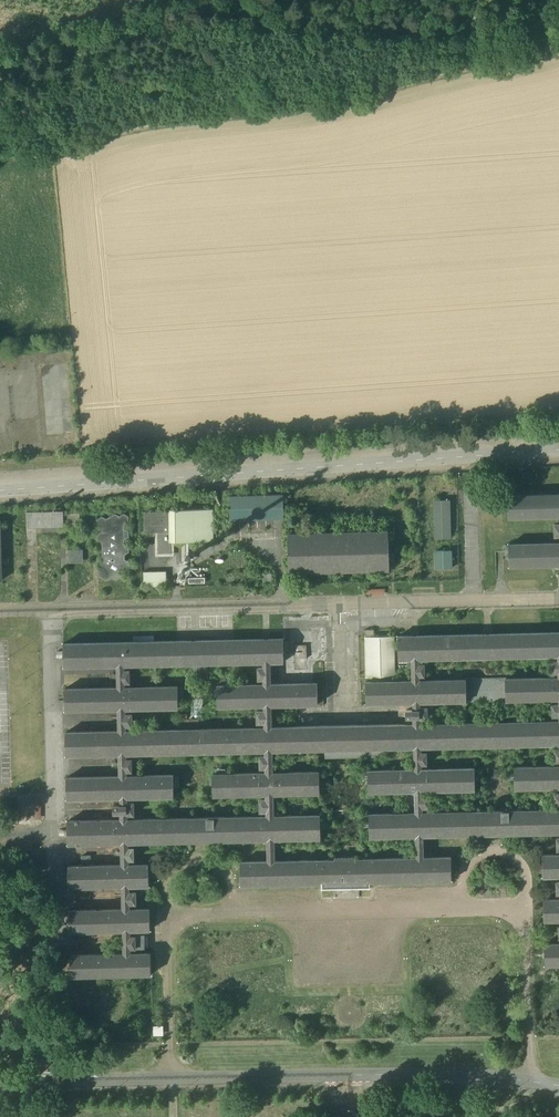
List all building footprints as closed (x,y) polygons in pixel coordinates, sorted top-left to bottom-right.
[(283,494),(229,496),(230,520),(284,519),(283,494)] [(508,496),(508,517),(558,516),(558,495),(508,496)] [(449,500),(435,500),(436,538),(450,538),(449,500)] [(169,504),(169,512),(145,513),(145,532),(169,532),(169,542),(213,542),(213,509),(176,509),(176,504),(169,504)] [(63,510),(27,511),(27,528),(64,527),(64,523),(79,523),(79,513),(63,514),(63,510)] [(115,514),(106,519),(102,517),(97,519),(98,524),(102,527),(102,532),(98,535),(98,539),(102,542),(102,562),(98,565),(98,575),(107,580),(111,577),(116,580),(120,577),(120,572),(129,567),(129,562),(124,559),(124,554),(129,552),(129,547),(124,544),(124,539),(128,536),(128,531),(124,529),(124,524),(128,521),(128,516),(124,514),(120,516),(115,514)] [(388,531),(288,534),(289,572),(389,569),(388,531)] [(509,545),(510,566),(558,565),(558,543),(509,545)] [(82,550),(69,550),(69,559),(82,559),(82,550)] [(451,550),(435,551),(435,568),(452,568),(451,550)] [(166,571),(143,572),(144,587),(166,586),(166,571)] [(398,636),(399,663),(411,662),(411,681),(393,682),(393,679),(396,679),(395,638),(364,639),(365,678),(370,678),(370,682),(365,682),(366,706),(412,705),(411,710),(404,710),(404,720),(411,720),(411,725),(271,728),(271,709),(317,709),(317,683),(271,684),(270,665),(284,665),(283,638),(65,643),(66,669),(118,668),(118,688),(67,689),(67,713),(120,712),(121,731),(66,732),(68,759),(119,758),(120,777),(68,778),(68,802),(122,801),(122,806),(114,807),(116,816),(122,816),(122,821),(69,822),(70,847),(122,847),(122,867),(69,868),(70,892),(123,890),(124,911),(71,912),(72,935),(124,934),(124,956),(73,956),(73,980),(154,979),(153,955),(133,955),(133,952),(138,952),(138,937),(133,938),(133,934),(153,934),(152,910),(133,911),(133,907),(140,907),(138,893),(132,893),(133,889),(152,889),(151,866),(132,866),(132,863),(137,862),(136,849),(131,849),(130,846),(188,845),(189,853),(208,853),(209,844),(265,843),(266,863),(240,865),(242,890),(321,888),(321,892),(370,890),(370,886),(451,886),(450,858),(424,859),(423,840),(483,840),(483,847),(502,847),(502,839),(558,836),(558,811),(423,814),(423,811),(430,811),(430,797),(423,797),(423,794),(476,793),(475,769),(422,770),(422,767),(427,767),(427,753),(422,753),(422,751),(558,748),(558,721),(422,725),(421,722),(429,722),(428,708),(421,708),(421,705),(467,704),(506,703),(558,701),(558,633),(398,636)] [(293,658),(305,657),(305,644),(293,644),(293,658)] [(514,768),(515,792),(558,791),(558,767),(514,768)] [(542,857),(543,881),(558,880),(558,856),(542,857)] [(543,901),(545,925),(558,925),(558,901),(543,901)] [(544,946),(545,970),(558,969),(558,946),(544,946)] [(152,1025),(152,1034),(162,1034),(162,1025),(152,1025)]
